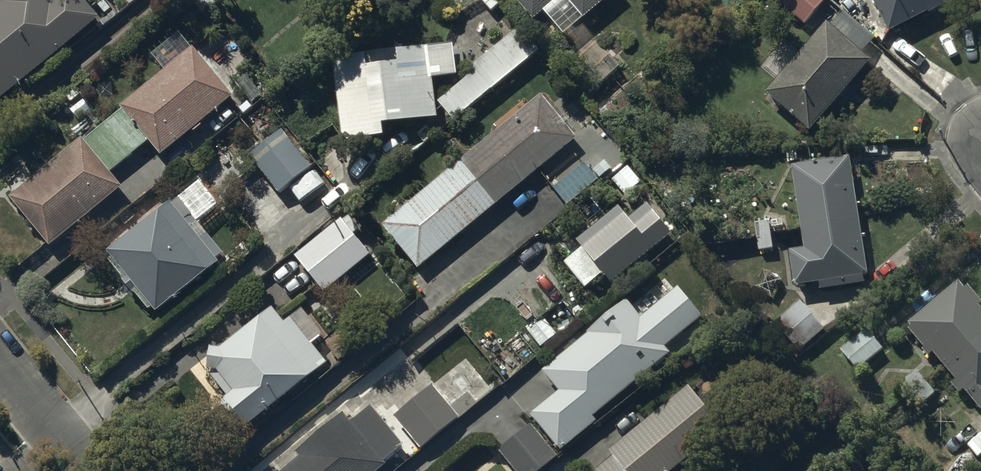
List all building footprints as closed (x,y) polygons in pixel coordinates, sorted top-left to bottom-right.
[(0,7),(0,103),(98,22),(80,0),(58,0),(53,4),(50,0),(8,0),(0,7)] [(534,23),(561,0),(515,0),(534,23)] [(584,22),(610,0),(566,0),(584,22)] [(827,0),(779,0),(776,3),(805,27),(827,0)] [(890,36),(929,15),(930,17),(962,0),(871,0),(890,36)] [(872,65),(827,26),(766,97),(810,135),(872,65)] [(470,79),(440,102),(454,119),(539,53),(521,31),(465,74),(470,79)] [(453,46),(334,59),(343,144),(384,140),(383,129),(436,123),(432,84),(457,81),(453,46)] [(83,141),(10,201),(50,250),(122,191),(109,176),(149,144),(161,159),(234,99),(194,51),(122,110),(125,113),(86,145),(83,141)] [(543,98),(383,228),(419,272),(540,173),(568,207),(598,183),(584,164),(604,142),(572,103),(557,115),(543,98)] [(284,131),(249,157),(279,196),(288,189),(299,204),(323,186),(311,171),(314,169),(284,131)] [(850,160),(792,170),(802,230),(860,220),(850,160)] [(201,183),(106,257),(111,263),(108,266),(148,317),(153,313),(156,318),(221,268),(218,264),(223,260),(195,225),(219,206),(201,183)] [(619,210),(579,243),(583,250),(564,266),(585,292),(603,278),(611,286),(673,238),(647,207),(628,222),(619,210)] [(341,220),(293,257),(323,296),(371,260),(341,220)] [(860,220),(802,230),(806,253),(790,255),(796,289),(820,285),(822,292),(865,285),(864,279),(870,278),(860,220)] [(944,370),(980,338),(980,313),(978,309),(980,307),(980,304),(968,289),(965,291),(959,285),(909,327),(911,330),(909,332),(924,350),(922,352),(929,359),(933,356),(944,370)] [(627,304),(543,373),(559,394),(530,418),(560,455),(598,424),(594,419),(670,357),(665,352),(702,321),(678,291),(641,321),(627,304)] [(801,304),(775,326),(799,353),(824,331),(801,304)] [(223,352),(208,351),(208,375),(212,376),(212,380),(227,400),(220,405),(242,434),(321,373),(319,370),(326,364),(312,348),(323,339),(301,312),(285,325),(273,311),(223,352)] [(558,335),(544,320),(526,334),(540,350),(558,335)] [(883,351),(866,332),(841,353),(858,373),(883,351)] [(944,370),(956,383),(952,387),(960,396),(964,393),(980,413),(980,338),(944,370)] [(608,452),(614,460),(600,470),(674,470),(723,433),(713,419),(735,402),(711,372),(608,452)] [(434,388),(394,419),(420,451),(478,405),(467,391),(449,406),(434,388)] [(298,455),(301,460),(286,470),(384,470),(386,469),(383,466),(404,449),(371,410),(352,426),(345,417),(298,455)] [(498,453),(513,470),(541,470),(556,459),(531,427),(498,453)]
